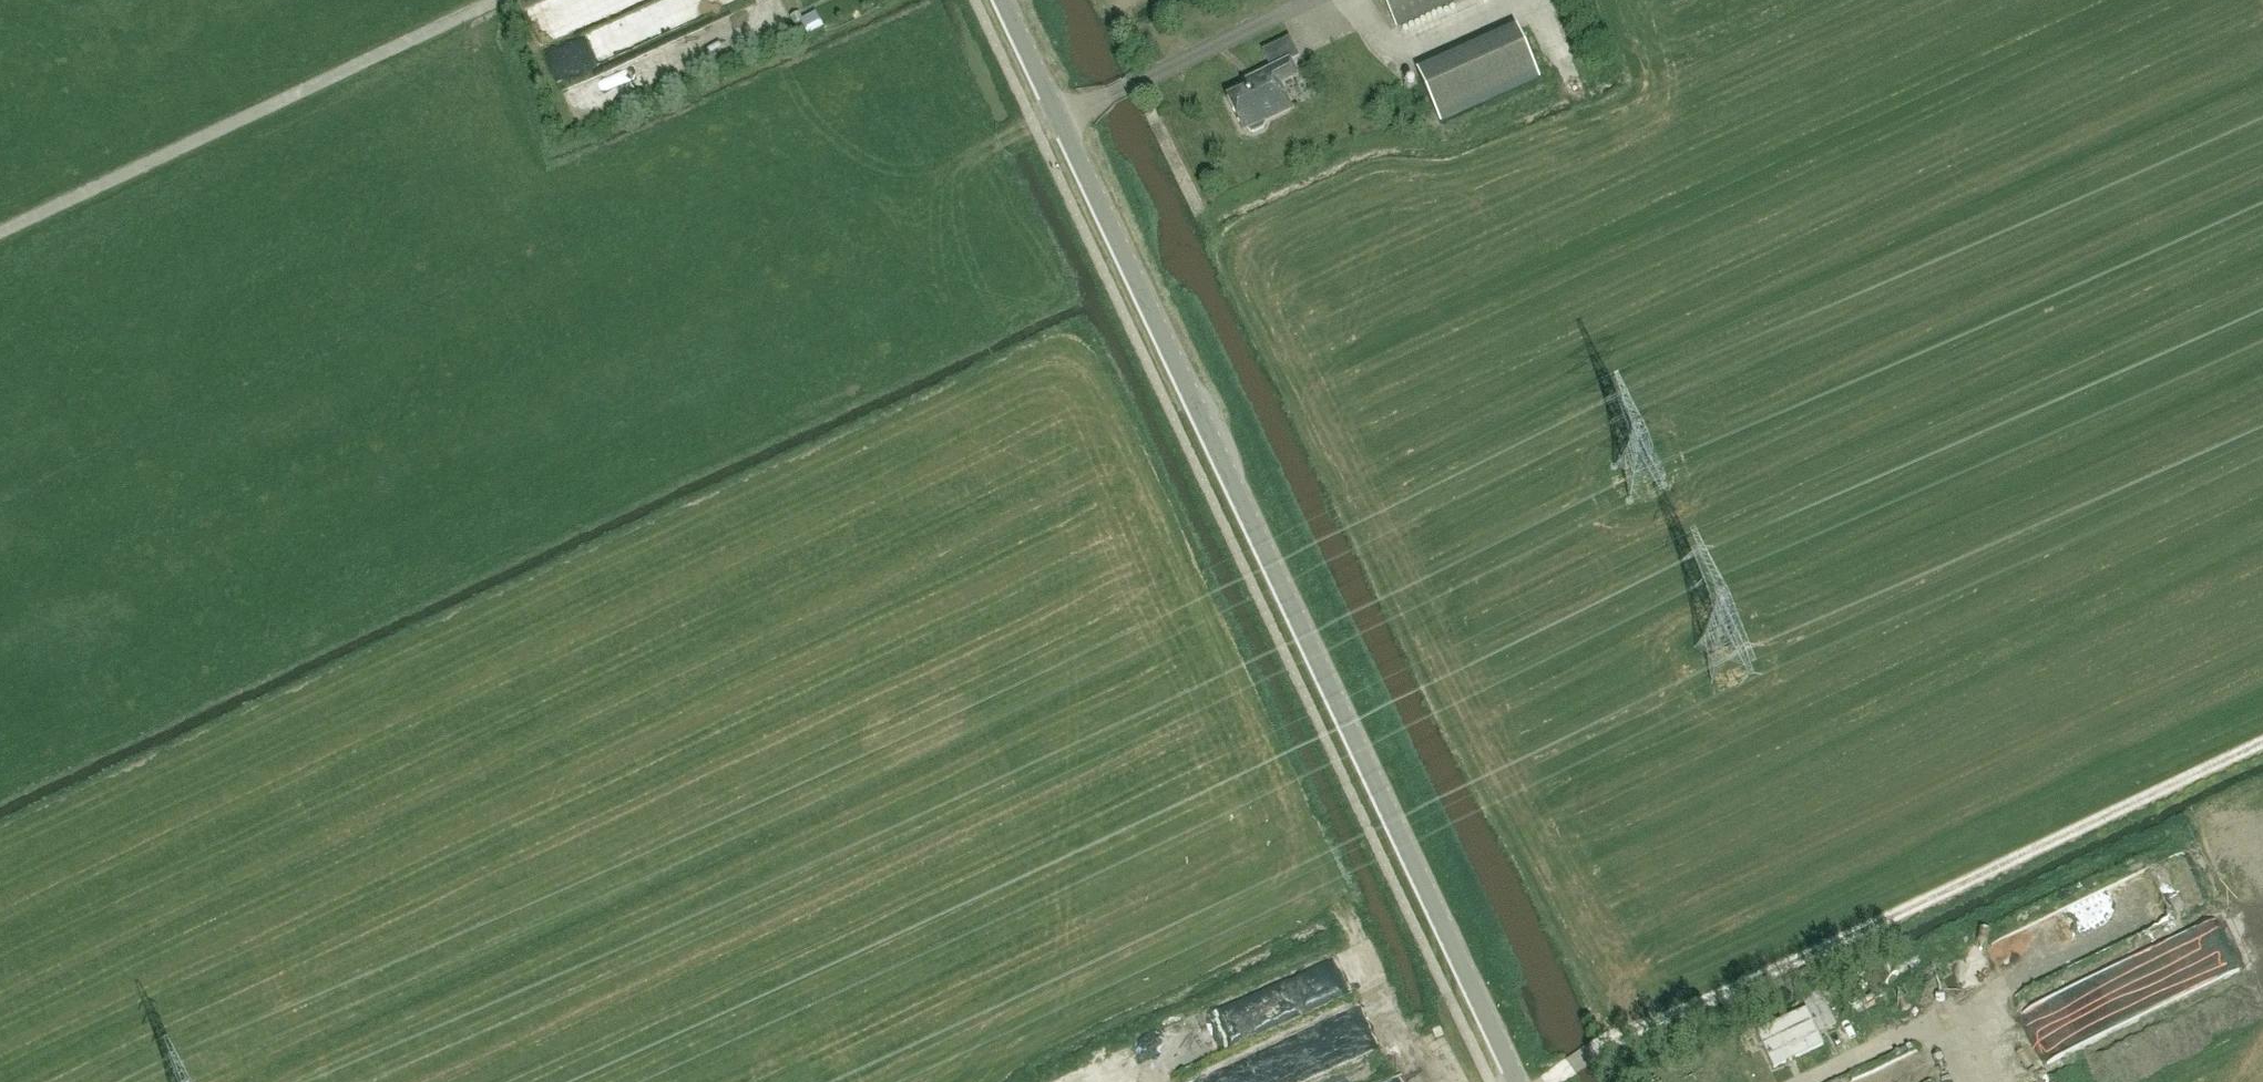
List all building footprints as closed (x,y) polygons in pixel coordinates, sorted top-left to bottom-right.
[(524,14),(537,49),(582,32),(569,0),(560,0),(524,14)] [(1396,26),(1454,0),(1385,0),(1396,26)] [(551,60),(575,120),(641,94),(636,83),(653,76),(645,57),(657,52),(645,22),(551,60)] [(1440,123),(1540,79),(1518,30),(1418,74),(1440,123)] [(1228,99),(1242,130),(1247,128),(1249,132),(1252,133),(1264,127),(1265,124),(1263,120),(1290,107),(1279,84),(1297,75),(1291,61),(1299,57),(1290,37),(1262,50),(1271,69),(1254,78),(1257,85),(1228,99)] [(1349,951),(1330,960),(1347,994),(1366,985),(1349,951)] [(1399,1046),(1383,1003),(1283,1040),(1291,1062),(1238,1081),(1302,1081),(1399,1046)] [(1806,1010),(1757,1033),(1773,1067),(1822,1045),(1806,1010)]
